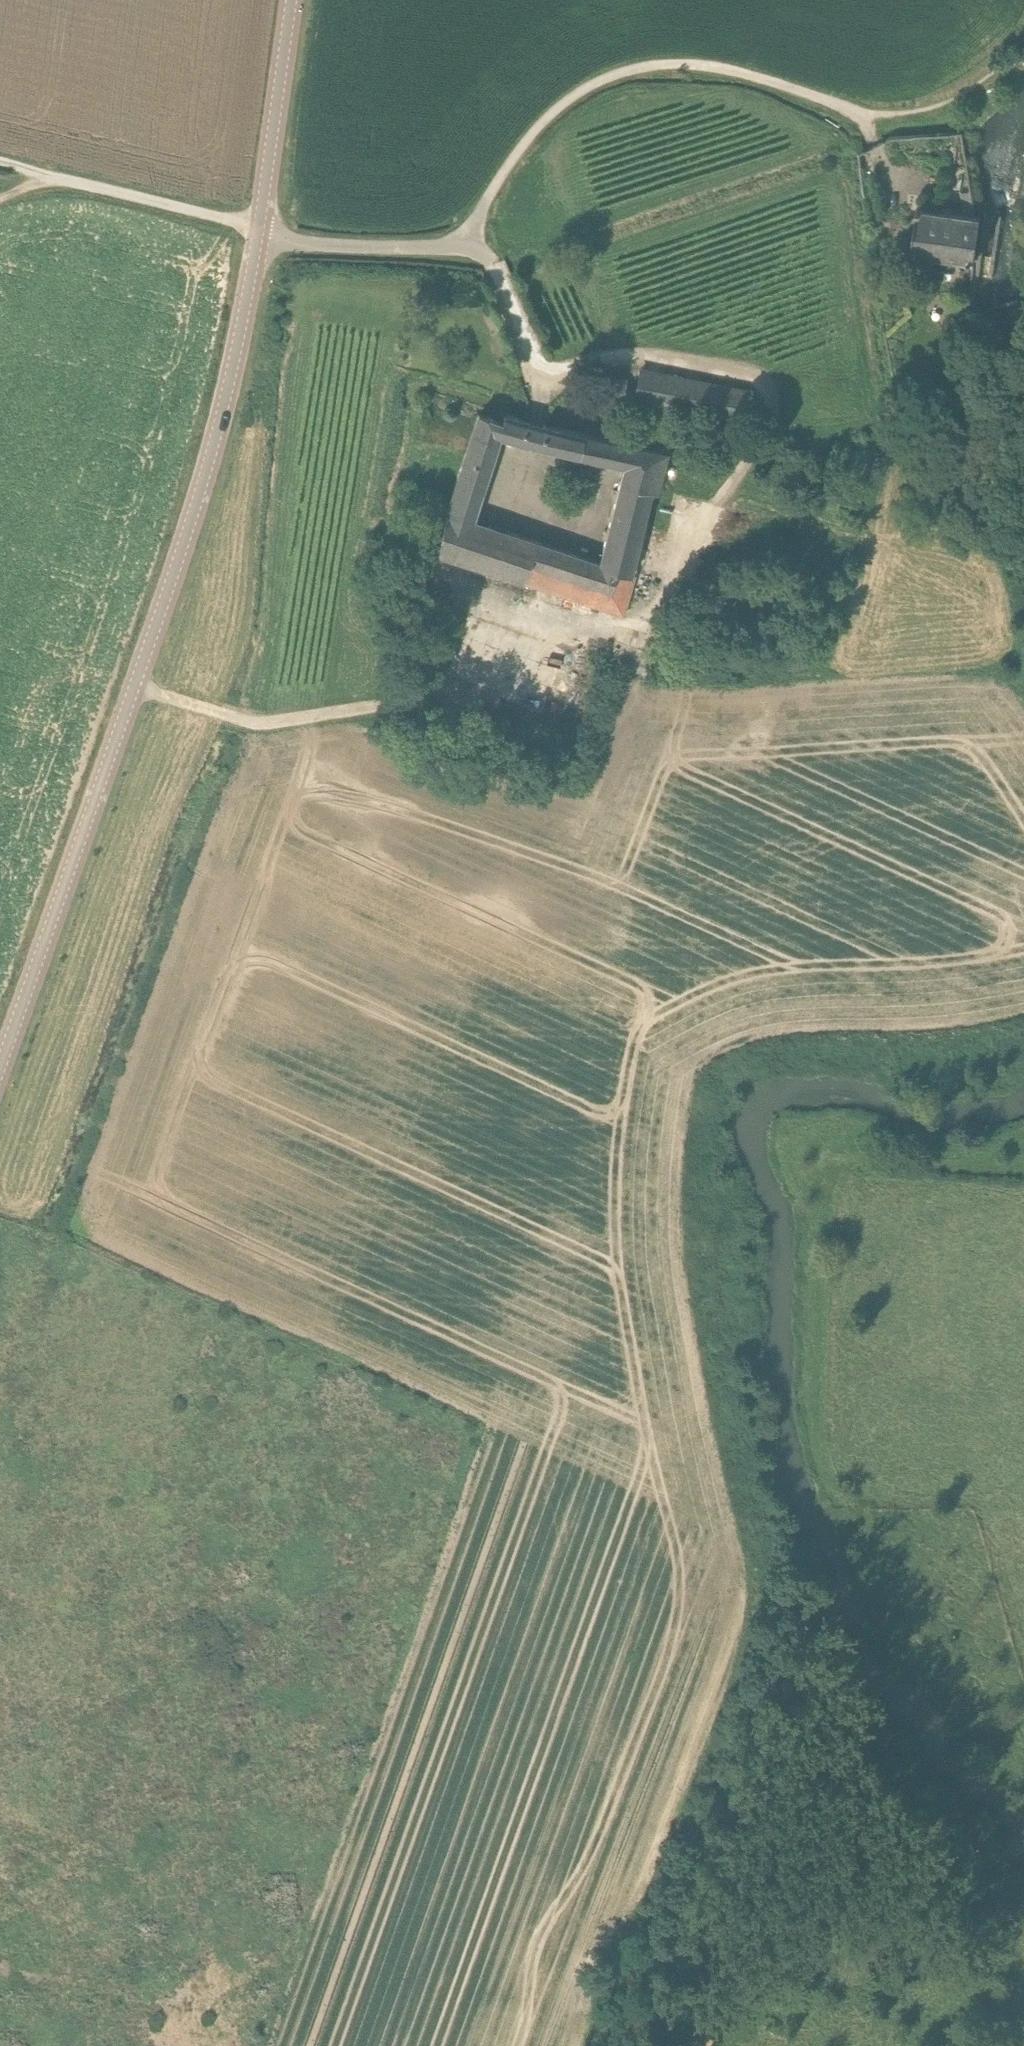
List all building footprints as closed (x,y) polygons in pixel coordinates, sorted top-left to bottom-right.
[(974,262),(981,218),(917,209),(911,247),(916,254),(974,262)] [(631,403),(743,426),(749,390),(639,368),(634,391),(625,390),(627,380),(606,377),(601,400),(622,403),(623,402),(631,403)] [(681,466),(682,457),(667,454),(667,453),(633,445),(547,426),(543,425),(529,422),(525,421),(504,416),(502,423),(478,415),(446,513),(447,513),(434,554),(475,568),(609,613),(618,616),(623,618),(635,575),(631,576),(642,530),(665,535),(674,493),(681,466)]
